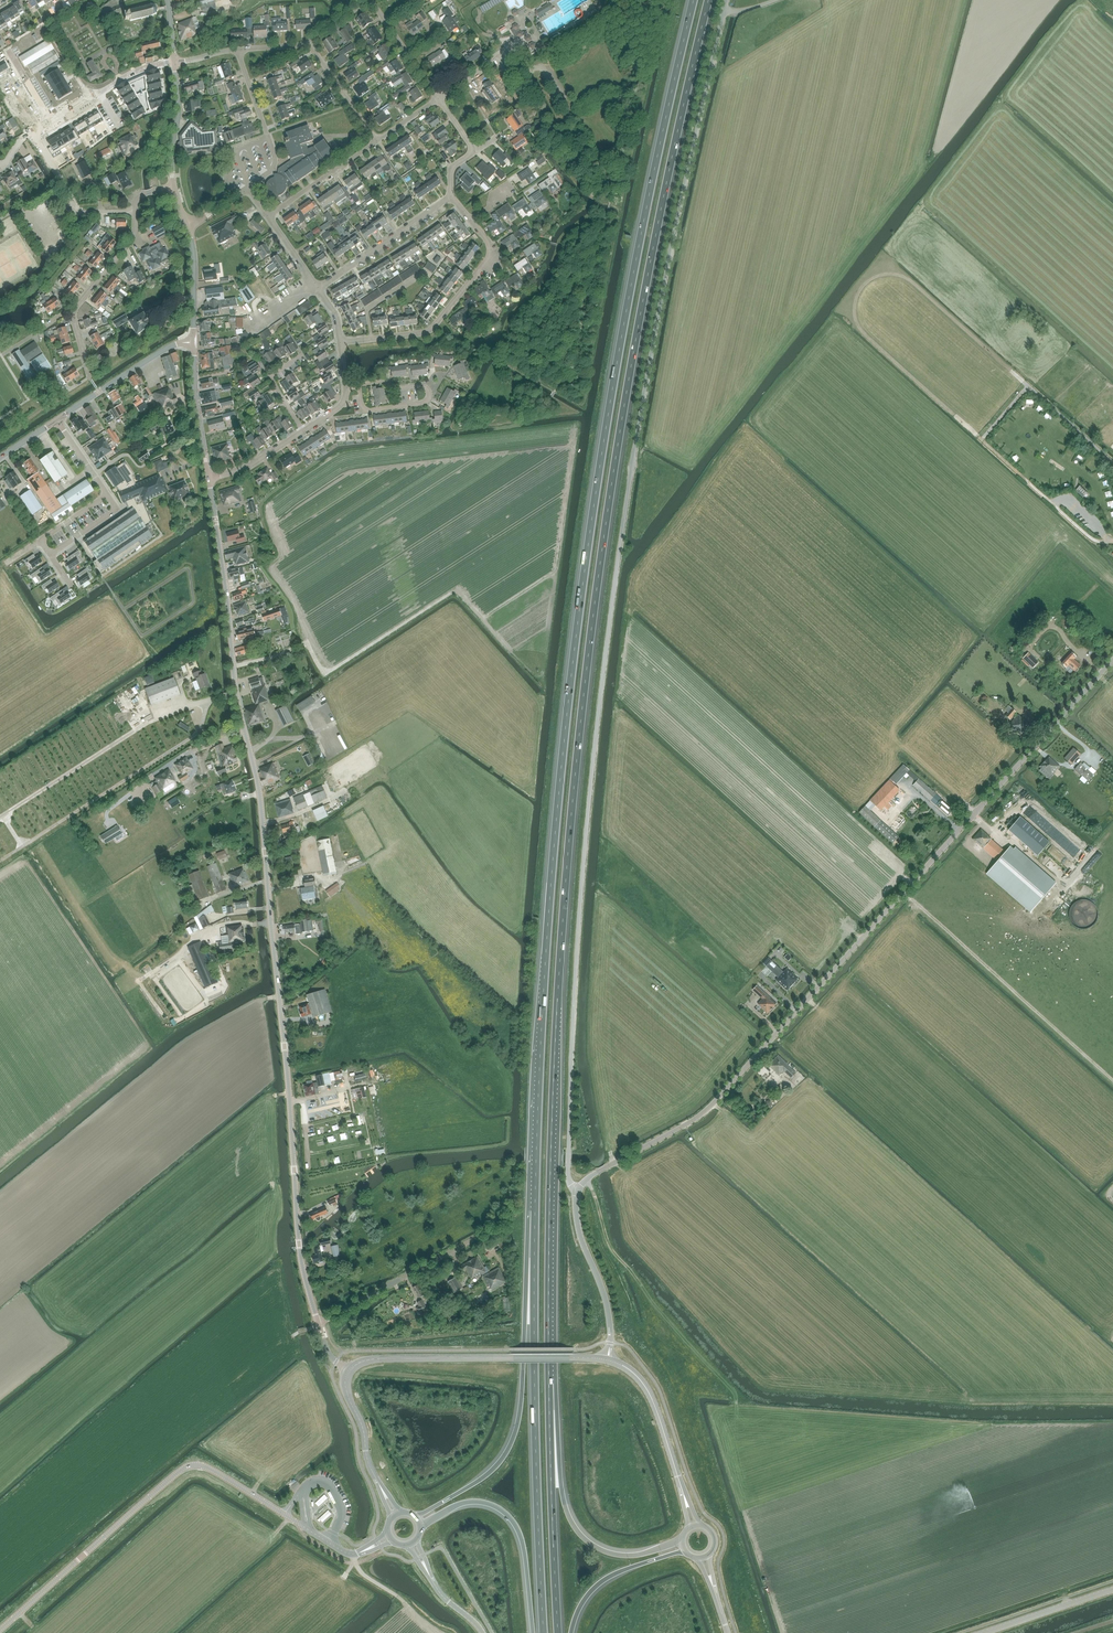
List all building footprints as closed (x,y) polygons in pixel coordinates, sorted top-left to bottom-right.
[(13,5),(19,14),(24,12),(20,6),(23,4),(21,0),(17,0),(14,2),(15,3),(13,5)] [(35,0),(27,0),(28,3),(32,8),(35,6),(37,9),(40,8),(38,5),(35,0)] [(104,15),(111,11),(121,5),(120,3),(127,0),(112,0),(100,8),(104,15)] [(216,8),(214,0),(200,0),(199,0),(202,12),(216,8)] [(156,11),(157,11),(157,10),(156,10),(156,8),(157,8),(156,7),(155,7),(154,5),(155,4),(154,4),(153,5),(151,5),(151,3),(150,3),(150,5),(146,6),(146,5),(145,5),(145,6),(140,8),(140,6),(139,7),(139,8),(128,11),(128,13),(123,14),(124,20),(130,19),(130,21),(141,19),(141,20),(142,19),(142,18),(147,17),(147,18),(148,18),(148,17),(152,16),(152,17),(153,17),(153,15),(155,14),(156,14),(157,14),(156,13),(156,11)] [(539,17),(552,9),(552,5),(549,4),(536,11),(536,15),(539,17)] [(20,16),(19,14),(13,5),(11,6),(12,8),(9,9),(15,19),(20,16)] [(124,11),(121,5),(111,11),(113,16),(124,11)] [(442,12),(445,16),(447,18),(442,22),(450,33),(458,27),(455,23),(459,21),(456,17),(453,19),(451,16),(453,15),(448,8),(442,12)] [(6,9),(4,10),(11,22),(15,19),(9,9),(7,10),(6,9)] [(11,22),(4,10),(2,11),(3,13),(0,14),(6,24),(11,22)] [(360,25),(361,24),(364,27),(371,22),(365,14),(356,20),(360,25)] [(424,21),(419,14),(416,16),(418,20),(413,24),(411,21),(406,25),(407,28),(412,35),(424,27),(421,23),(424,21)] [(251,28),(251,31),(254,31),(255,37),(267,36),(266,26),(270,26),(269,21),(269,15),(265,15),(265,21),(264,21),(264,26),(254,26),(254,27),(252,27),(252,28),(251,28)] [(181,41),(198,34),(201,33),(197,21),(194,22),(192,18),(177,24),(179,28),(177,28),(181,41)] [(252,28),(252,27),(252,18),(246,18),(247,29),(232,30),(232,39),(248,38),(248,35),(251,34),(251,31),(251,28),(252,28)] [(281,18),(272,19),(272,23),(273,23),(274,31),(288,30),(287,22),(281,22),(281,18)] [(296,30),(311,29),(310,21),(296,21),(296,30)] [(25,25),(24,23),(20,25),(22,28),(25,33),(29,31),(25,25)] [(513,29),(511,30),(515,37),(517,36),(520,37),(522,36),(523,33),(520,31),(518,33),(516,30),(518,29),(518,26),(516,24),(513,26),(513,29)] [(344,28),(348,34),(353,31),(349,25),(344,28)] [(353,40),(348,34),(344,28),(344,29),(340,32),(348,43),(353,40)] [(367,33),(372,39),(369,41),(367,41),(370,48),(373,47),(373,46),(375,44),(380,41),(380,40),(382,39),(378,33),(375,28),(367,33)] [(335,44),(330,38),(323,42),(328,49),(327,49),(330,53),(338,47),(335,43),(335,44)] [(25,67),(27,66),(33,75),(60,59),(48,40),(19,57),(25,67)] [(153,49),(160,47),(158,41),(140,45),(142,51),(135,53),(136,58),(143,56),(142,55),(147,54),(146,50),(153,49)] [(338,53),(340,56),(334,60),(340,68),(349,61),(344,55),(355,48),(352,43),(338,53)] [(378,49),(380,52),(378,54),(383,61),(384,61),(385,62),(387,61),(385,59),(392,54),(388,49),(389,49),(386,44),(378,49)] [(479,54),(482,51),(478,46),(475,48),(475,49),(464,57),(468,64),(480,56),(479,54)] [(445,58),(446,59),(449,56),(444,49),(441,51),(441,50),(432,56),(431,55),(427,58),(433,66),(433,65),(436,63),(437,64),(445,58)] [(152,55),(139,58),(141,64),(146,63),(153,62),(152,55)] [(297,61),(290,65),(292,68),(297,64),(302,72),(312,66),(306,58),(299,63),(297,61)] [(387,61),(381,65),(384,68),(387,66),(391,73),(394,70),(397,73),(403,69),(397,59),(390,64),(393,68),(392,68),(387,61)] [(359,60),(358,61),(351,66),(352,69),(344,74),(349,82),(359,76),(353,68),(361,63),(359,60)] [(0,64),(0,75),(9,69),(4,61),(0,64)] [(93,61),(87,64),(93,73),(87,76),(90,82),(101,76),(98,70),(93,61)] [(230,67),(229,63),(220,66),(221,66),(217,68),(219,74),(222,72),(225,79),(232,76),(229,68),(230,67)] [(362,84),(354,89),(360,97),(369,90),(363,83),(368,79),(368,78),(375,73),(373,69),(359,79),(362,84)] [(48,76),(46,78),(59,100),(71,92),(58,71),(57,70),(57,71),(55,72),(52,74),(50,75),(48,76)] [(147,83),(145,83),(145,84),(147,83),(147,85),(149,89),(149,91),(148,91),(148,92),(149,98),(150,98),(150,100),(148,100),(149,101),(150,106),(151,110),(153,109),(159,107),(162,107),(163,106),(161,98),(162,97),(162,95),(162,94),(162,93),(161,92),(160,88),(161,88),(159,79),(161,79),(158,70),(157,70),(147,72),(147,73),(146,73),(147,77),(148,82),(147,82),(147,83)] [(323,82),(317,75),(314,77),(312,73),(299,82),(302,85),(307,82),(309,86),(311,85),(314,89),(323,82)] [(401,75),(391,82),(393,85),(399,81),(400,83),(402,81),(406,86),(393,96),(395,99),(409,88),(407,85),(412,82),(406,73),(402,76),(401,75)] [(282,75),(276,77),(268,80),(270,87),(278,84),(277,80),(283,78),(282,75)] [(13,76),(4,82),(8,90),(18,84),(13,76)] [(492,104),(500,98),(491,86),(492,85),(489,80),(483,85),(485,89),(484,90),(490,99),(489,99),(492,104)] [(197,82),(183,86),(185,92),(198,88),(199,91),(204,90),(203,86),(204,85),(202,81),(197,82)] [(117,88),(116,88),(134,119),(136,118),(138,117),(144,114),(145,113),(144,112),(143,110),(141,107),(141,106),(139,103),(136,99),(134,95),(132,91),(130,88),(128,85),(127,82),(126,82),(125,83),(117,87),(117,88)] [(243,100),(238,86),(235,87),(233,82),(227,85),(228,89),(230,89),(232,96),(229,97),(232,105),(235,104),(235,103),(243,100)] [(272,93),(280,90),(278,84),(270,87),(272,93)] [(287,88),(280,90),(272,93),(275,100),(283,97),(281,93),(288,90),(287,88)] [(416,88),(409,92),(412,97),(410,99),(413,103),(422,96),(416,88)] [(321,107),(325,105),(334,99),(329,91),(321,96),(319,94),(314,97),(321,107)] [(370,111),(377,107),(378,109),(380,107),(379,106),(379,105),(374,98),(378,95),(376,92),(368,98),(370,100),(365,104),(370,111)] [(24,101),(20,93),(9,99),(14,107),(12,108),(15,112),(22,108),(19,104),(24,101)] [(197,107),(201,106),(200,99),(184,102),(186,112),(194,111),(193,105),(196,104),(197,107)] [(292,103),(278,108),(280,114),(288,111),(286,108),(293,105),(292,103)] [(380,115),(374,118),(380,126),(391,118),(389,115),(386,117),(384,112),(390,108),(388,104),(378,111),(380,115)] [(26,109),(20,112),(21,115),(24,113),(29,121),(30,120),(31,122),(36,119),(34,117),(38,115),(34,108),(27,112),(26,109)] [(237,110),(227,113),(228,117),(234,115),(235,118),(241,116),(242,119),(250,116),(249,113),(250,113),(250,112),(250,110),(249,109),(248,110),(248,109),(243,111),(238,113),(237,110)] [(288,111),(280,114),(282,121),(290,118),(289,114),(295,112),(294,109),(288,111)] [(524,128),(517,118),(521,116),(521,114),(518,110),(516,110),(513,112),(513,114),(513,115),(506,120),(514,132),(514,131),(516,134),(524,129),(527,132),(531,128),(529,126),(527,125),(524,128)] [(97,111),(92,114),(98,124),(103,121),(97,111)] [(92,114),(87,117),(93,127),(98,124),(92,114)] [(431,114),(424,119),(427,122),(428,121),(432,128),(440,122),(438,119),(439,119),(439,118),(438,116),(437,116),(436,116),(434,117),(431,114)] [(20,132),(26,129),(18,115),(12,118),(20,132)] [(87,117),(83,120),(88,130),(93,127),(87,117)] [(83,120),(78,123),(84,133),(88,130),(83,120)] [(203,131),(190,121),(179,136),(180,149),(185,153),(214,149),(217,146),(216,129),(203,131)] [(252,123),(250,124),(248,121),(241,123),(245,135),(255,131),(252,123)] [(134,132),(140,130),(137,122),(131,125),(134,132)] [(78,123),(73,126),(78,136),(84,133),(78,123)] [(285,143),(290,156),(291,159),(291,160),(278,169),(277,174),(274,175),(274,178),(273,178),(272,178),(270,179),(268,181),(267,183),(266,185),(266,187),(265,189),(265,191),(266,194),(268,196),(269,197),(270,198),(272,199),(273,200),(274,200),(276,200),(277,200),(279,200),(278,196),(281,196),(283,194),(285,192),(287,190),(287,188),(288,188),(293,184),(293,185),(297,182),(297,183),(316,169),(335,156),(324,140),(314,147),(308,149),(306,143),(313,140),(308,125),(286,133),(288,139),(285,140),(286,143),(285,143)] [(419,126),(414,129),(418,135),(423,131),(419,126)] [(240,127),(230,131),(231,132),(234,139),(243,135),(240,127)] [(436,133),(433,135),(436,139),(440,144),(449,138),(446,134),(448,133),(443,127),(435,132),(436,133)] [(223,134),(223,135),(226,143),(234,140),(234,139),(231,132),(230,131),(229,128),(224,130),(223,134)] [(66,132),(64,133),(71,144),(79,139),(74,130),(71,132),(69,129),(66,132)] [(522,135),(527,132),(524,129),(516,134),(518,137),(510,143),(516,151),(527,143),(522,135)] [(62,134),(58,136),(65,147),(71,144),(64,133),(62,134)] [(124,156),(139,148),(136,141),(133,137),(132,138),(130,133),(118,139),(120,143),(119,144),(118,145),(124,156)] [(55,139),(53,140),(60,151),(65,147),(58,136),(55,138),(55,139)] [(408,136),(402,140),(411,152),(413,150),(409,144),(412,142),(408,136)] [(50,140),(47,142),(50,147),(48,149),(52,156),(60,151),(53,140),(52,141),(51,140),(51,141),(50,140)] [(411,152),(402,140),(397,143),(401,149),(404,147),(409,153),(411,152)] [(457,152),(455,150),(458,148),(453,141),(445,147),(449,153),(451,156),(457,152)] [(397,143),(391,147),(395,153),(401,149),(397,143)] [(395,153),(391,147),(386,151),(390,157),(395,153)] [(98,153),(94,155),(98,162),(101,161),(102,161),(112,155),(108,148),(98,153)] [(508,154),(505,157),(499,150),(492,157),(502,167),(506,164),(503,161),(506,158),(511,163),(513,160),(508,154)] [(376,160),(382,168),(384,172),(386,171),(388,171),(390,170),(391,168),(389,166),(387,165),(387,164),(390,162),(385,155),(382,157),(382,156),(376,160)] [(544,158),(537,163),(539,166),(546,162),(544,158)] [(18,165),(14,167),(19,174),(27,169),(29,172),(37,168),(33,161),(27,165),(24,159),(17,163),(18,165)] [(40,159),(35,162),(45,177),(50,174),(40,159)] [(382,168),(376,160),(371,164),(376,172),(382,168)] [(85,161),(76,166),(82,179),(92,174),(85,161)] [(483,161),(476,168),(484,176),(483,176),(487,180),(494,172),(496,170),(491,165),(489,168),(483,161)] [(376,172),(371,164),(365,167),(371,175),(373,178),(376,176),(374,173),(376,172)] [(371,175),(365,167),(360,171),(366,179),(371,175)] [(529,184),(530,183),(536,179),(529,168),(518,176),(521,181),(527,178),(528,180),(527,181),(529,184)] [(505,176),(499,170),(496,174),(501,180),(505,176)] [(556,170),(548,175),(550,179),(539,186),(543,192),(544,191),(546,194),(550,191),(552,193),(561,187),(560,187),(562,186),(556,178),(555,179),(554,177),(558,174),(556,170)] [(8,184),(10,188),(17,184),(18,186),(22,184),(18,177),(15,178),(12,172),(3,177),(7,185),(8,184)] [(115,173),(107,177),(111,184),(117,181),(119,183),(120,182),(124,188),(126,187),(127,188),(133,185),(131,181),(130,181),(125,172),(116,176),(115,173)] [(460,179),(463,182),(460,185),(464,189),(467,186),(471,190),(474,187),(472,185),(475,182),(478,185),(481,182),(473,175),(471,177),(466,172),(460,179)] [(427,175),(429,179),(431,182),(435,188),(441,184),(437,178),(434,180),(429,174),(427,175)] [(355,175),(350,178),(357,189),(362,185),(361,183),(360,183),(359,181),(355,175)] [(357,189),(350,178),(344,182),(352,193),(352,192),(354,191),(357,189)] [(435,188),(431,182),(426,185),(430,192),(435,188)] [(420,189),(418,186),(416,183),(414,184),(418,191),(415,193),(419,199),(424,195),(420,189)] [(430,192),(426,185),(420,189),(424,195),(430,192)] [(339,186),(334,189),(341,201),(346,197),(347,198),(350,196),(344,187),(341,189),(339,186)] [(341,201),(334,189),(328,193),(334,201),(336,204),(341,201)] [(540,191),(529,198),(532,203),(530,204),(533,208),(533,209),(537,207),(535,203),(538,201),(542,206),(547,202),(540,191)] [(334,201),(328,193),(323,197),(330,207),(333,205),(333,204),(331,203),(334,201)] [(355,193),(351,196),(355,203),(360,200),(355,193)] [(371,193),(364,198),(366,202),(374,197),(371,193)] [(403,194),(401,196),(409,208),(415,204),(411,198),(407,200),(403,194)] [(409,208),(401,196),(398,197),(403,203),(400,206),(404,212),(409,208)] [(330,207),(323,197),(317,201),(325,211),(330,207)] [(523,199),(513,206),(517,212),(522,209),(525,214),(531,210),(533,208),(530,204),(528,206),(523,199)] [(310,201),(304,205),(313,218),(317,215),(312,209),(315,207),(310,201)] [(393,202),(390,204),(398,216),(404,212),(400,206),(397,208),(393,202)] [(398,216),(390,204),(388,205),(392,211),(389,213),(393,220),(398,216)] [(509,219),(510,219),(511,221),(516,218),(514,216),(515,215),(508,204),(497,212),(501,218),(506,214),(509,219)] [(301,211),(298,213),(305,222),(306,219),(309,216),(311,219),(313,218),(304,205),(299,209),(301,211)] [(364,212),(366,215),(366,216),(372,224),(372,225),(377,231),(382,227),(376,219),(373,220),(370,215),(371,214),(367,209),(364,212)] [(376,213),(373,215),(376,219),(382,227),(388,223),(385,220),(388,218),(383,211),(380,213),(382,215),(379,217),(378,216),(376,213)] [(297,227),(305,222),(298,213),(296,215),(294,212),(289,216),(297,227)] [(333,219),(328,212),(324,215),(331,225),(338,220),(338,221),(339,220),(338,218),(336,220),(334,221),(333,219)] [(501,220),(495,213),(491,216),(495,221),(487,227),(491,233),(496,229),(500,234),(505,231),(499,221),(501,220)] [(236,214),(211,227),(214,233),(213,234),(216,239),(216,238),(219,244),(236,235),(234,231),(231,224),(239,220),(236,214)] [(448,219),(449,221),(447,223),(446,222),(442,225),(446,229),(449,226),(451,224),(458,219),(454,214),(448,219)] [(289,216),(283,219),(288,226),(291,224),(297,232),(299,231),(297,227),(289,216)] [(462,225),(458,219),(451,224),(456,230),(462,225)] [(367,228),(371,235),(377,231),(372,225),(369,227),(365,221),(363,222),(367,228)] [(462,225),(456,230),(458,233),(452,237),(453,239),(466,230),(465,228),(466,227),(466,226),(464,224),(463,224),(462,225)] [(434,229),(439,236),(444,232),(439,225),(434,229)] [(516,233),(514,234),(517,238),(519,237),(520,239),(526,235),(529,240),(535,236),(527,225),(516,232),(516,233)] [(152,230),(156,237),(164,232),(161,226),(152,230)] [(371,235),(367,228),(361,232),(366,239),(371,235)] [(434,229),(429,233),(433,240),(437,237),(442,245),(445,244),(443,241),(439,236),(434,229)] [(320,239),(328,234),(325,230),(318,235),(320,239)] [(470,235),(466,230),(453,239),(455,242),(461,237),(464,240),(470,235)] [(348,232),(346,234),(348,237),(355,246),(360,242),(356,236),(358,235),(356,232),(351,235),(348,232)] [(430,242),(433,240),(429,233),(423,237),(428,243),(431,248),(433,251),(436,249),(430,242)] [(514,234),(512,235),(501,243),(505,248),(511,245),(514,250),(520,246),(515,239),(517,238),(514,234)] [(108,240),(105,243),(111,248),(116,243),(110,238),(110,237),(107,235),(105,237),(108,240)] [(343,236),(341,238),(343,240),(349,250),(355,246),(348,237),(345,239),(343,236)] [(422,247),(428,243),(423,237),(418,241),(422,247)] [(337,238),(334,240),(338,245),(344,254),(349,250),(343,240),(340,242),(337,238)] [(256,242),(251,246),(253,247),(252,248),(254,252),(257,250),(263,259),(270,254),(267,248),(266,246),(265,246),(264,245),(260,248),(256,242)] [(331,242),(327,245),(332,252),(334,251),(338,257),(344,254),(338,245),(335,247),(331,242)] [(465,242),(463,245),(475,254),(479,249),(472,244),(470,246),(465,242)] [(111,248),(105,243),(102,247),(99,244),(97,247),(100,249),(101,249),(107,254),(111,248)] [(143,251),(139,254),(143,261),(145,260),(149,267),(151,266),(153,270),(160,266),(159,264),(166,260),(165,258),(169,256),(165,248),(163,249),(159,243),(154,246),(155,247),(151,249),(149,245),(142,249),(143,251)] [(415,244),(409,248),(417,262),(420,260),(416,254),(419,252),(415,244)] [(542,255),(537,247),(539,246),(537,244),(535,245),(534,244),(523,251),(527,257),(533,254),(536,259),(542,255)] [(475,254),(463,245),(461,247),(467,251),(464,254),(471,259),(475,254)] [(409,248),(403,251),(408,258),(411,257),(413,260),(415,263),(417,262),(409,248)] [(403,251),(398,255),(407,269),(409,267),(405,260),(408,258),(403,251)] [(322,252),(316,256),(318,259),(323,265),(328,262),(322,252)] [(98,253),(93,258),(99,263),(104,258),(98,253)] [(457,253),(455,255),(467,265),(471,259),(464,254),(462,257),(460,255),(459,255),(457,253)] [(271,260),(273,262),(267,267),(269,270),(273,267),(275,265),(282,261),(278,255),(271,260)] [(405,270),(407,269),(398,255),(392,258),(396,266),(400,263),(402,267),(403,267),(405,270)] [(467,265),(455,255),(453,257),(456,259),(456,260),(459,262),(456,265),(463,270),(467,265)] [(99,263),(93,258),(89,263),(95,268),(99,263)] [(323,265),(318,259),(313,262),(315,265),(314,266),(314,267),(316,271),(318,271),(322,268),(322,267),(321,267),(323,265)] [(518,272),(519,271),(520,273),(524,271),(522,269),(523,268),(527,273),(532,270),(525,259),(514,266),(518,272)] [(385,263),(383,264),(392,278),(394,277),(390,269),(393,268),(389,261),(388,261),(388,260),(387,260),(384,261),(384,262),(385,263)] [(286,266),(282,261),(275,265),(277,268),(279,271),(286,266)] [(216,269),(204,270),(205,280),(217,279),(216,273),(221,273),(220,264),(215,265),(216,269)] [(392,278),(383,264),(377,268),(382,275),(385,272),(390,280),(392,278)] [(78,270),(81,273),(87,277),(92,272),(86,267),(83,270),(76,265),(75,267),(78,270)] [(290,272),(286,266),(279,271),(281,274),(283,276),(283,277),(290,272)] [(124,270),(124,271),(123,271),(129,282),(136,278),(138,283),(145,280),(140,271),(135,274),(131,267),(128,269),(127,268),(126,268),(124,269),(124,270)] [(451,274),(458,279),(462,274),(455,269),(453,271),(448,267),(446,270),(449,272),(451,274)] [(376,278),(382,275),(377,268),(371,271),(376,278)] [(371,271),(366,274),(370,282),(374,279),(379,288),(381,286),(379,282),(376,278),(371,271)] [(294,278),(290,272),(283,277),(283,276),(280,278),(276,281),(278,283),(278,284),(285,279),(287,282),(294,278)] [(87,277),(81,273),(77,278),(83,283),(87,277)] [(375,289),(370,282),(366,274),(360,278),(364,285),(368,283),(373,290),(375,289)] [(454,284),(458,279),(451,274),(447,279),(454,284)] [(518,289),(524,285),(516,274),(505,282),(509,288),(515,284),(518,289)] [(112,277),(108,282),(124,296),(126,297),(127,295),(121,289),(116,285),(119,282),(112,277)] [(355,279),(349,282),(354,291),(357,289),(356,287),(359,286),(355,279)] [(447,279),(444,284),(443,284),(450,290),(454,284),(447,279)] [(441,283),(438,280),(436,282),(439,284),(439,285),(441,287),(439,290),(446,295),(450,290),(443,284),(444,284),(441,282),(441,283)] [(480,286),(473,291),(477,297),(482,293),(486,298),(488,302),(494,298),(492,296),(494,294),(492,291),(490,292),(487,287),(488,287),(484,280),(480,283),(482,286),(481,287),(480,286)] [(74,282),(70,287),(75,292),(80,287),(74,282)] [(124,296),(108,282),(103,287),(110,293),(113,290),(123,298),(124,296)] [(354,291),(349,282),(343,285),(347,292),(348,292),(349,293),(354,291)] [(502,282),(491,289),(495,295),(497,299),(499,297),(497,294),(501,291),(504,297),(509,293),(505,286),(506,285),(504,282),(503,283),(502,282)] [(246,285),(239,290),(247,303),(255,298),(246,285)] [(347,292),(343,285),(338,288),(342,295),(347,292)] [(75,292),(70,287),(65,292),(71,297),(75,292)] [(219,309),(237,306),(236,298),(224,299),(223,287),(206,289),(208,302),(207,302),(206,302),(205,303),(205,305),(205,307),(203,307),(204,316),(220,314),(219,309)] [(342,295),(338,288),(332,291),(336,299),(340,296),(341,298),(343,297),(342,295)] [(368,294),(364,288),(361,290),(363,293),(358,297),(360,299),(365,296),(368,294)] [(48,291),(45,295),(53,309),(59,305),(54,298),(51,301),(48,296),(50,294),(48,291)] [(101,291),(96,297),(107,306),(109,304),(105,300),(107,297),(101,291)] [(428,293),(427,295),(432,299),(439,304),(443,299),(437,294),(435,296),(432,294),(431,295),(428,293)] [(53,309),(45,295),(42,298),(46,304),(42,306),(47,313),(53,309)] [(117,295),(114,299),(120,304),(123,300),(117,295)] [(427,295),(425,297),(428,299),(431,301),(428,304),(428,305),(435,310),(439,304),(432,299),(427,295)] [(475,311),(481,307),(473,296),(462,304),(466,310),(472,306),(475,311)] [(96,297),(92,302),(98,308),(101,304),(111,313),(113,311),(107,306),(96,297)] [(357,304),(350,307),(349,304),(342,308),(344,313),(356,308),(361,305),(358,300),(355,301),(357,304)] [(418,302),(417,304),(419,305),(418,306),(424,310),(431,315),(435,310),(428,305),(426,307),(424,305),(423,305),(420,303),(418,302)] [(363,307),(361,305),(356,308),(344,313),(347,319),(355,316),(353,313),(357,311),(357,310),(360,309),(363,307)] [(393,310),(393,306),(384,307),(385,315),(390,314),(389,311),(393,310)] [(418,306),(417,307),(420,310),(422,312),(420,315),(427,320),(431,315),(424,310),(418,306)] [(412,309),(409,309),(411,325),(418,324),(417,316),(413,316),(412,309)] [(465,327),(471,323),(463,309),(452,317),(449,320),(454,327),(457,324),(456,323),(461,319),(464,324),(463,325),(465,327)] [(382,310),(379,310),(381,325),(387,324),(386,316),(383,317),(382,310)] [(398,311),(396,311),(398,327),(404,326),(403,317),(400,318),(399,314),(399,315),(398,311)] [(136,335),(151,327),(143,313),(128,322),(136,335)] [(311,315),(305,319),(310,327),(315,323),(317,327),(323,323),(324,323),(318,313),(313,317),(311,315)] [(125,315),(113,322),(116,329),(129,321),(125,315)] [(356,319),(355,316),(347,319),(350,325),(362,319),(362,320),(366,319),(366,316),(361,317),(356,319)] [(97,322),(95,323),(94,320),(91,321),(90,319),(84,320),(86,328),(93,327),(93,326),(98,325),(97,322)] [(367,326),(366,319),(362,320),(362,319),(350,325),(353,331),(361,328),(359,325),(362,323),(363,323),(364,327),(367,326)] [(209,330),(209,328),(210,327),(210,324),(208,325),(207,320),(199,322),(201,333),(204,333),(204,331),(209,330)] [(328,330),(323,323),(317,327),(316,328),(319,333),(315,336),(318,340),(323,337),(329,333),(327,330),(328,330)] [(54,335),(49,336),(50,340),(68,334),(66,327),(57,329),(57,330),(53,331),(54,335)] [(97,333),(89,337),(93,343),(107,335),(108,334),(114,330),(113,328),(105,333),(99,336),(97,333)] [(202,341),(211,339),(210,332),(201,334),(202,341)] [(70,342),(68,334),(50,340),(51,343),(59,340),(59,339),(60,339),(62,344),(70,342)] [(107,335),(93,343),(95,346),(96,349),(104,344),(102,341),(108,338),(107,335)] [(319,347),(315,350),(313,351),(315,355),(323,350),(329,346),(327,344),(328,343),(323,337),(318,340),(316,342),(319,347)] [(211,339),(202,341),(203,347),(215,345),(214,338),(211,339)] [(284,348),(288,353),(290,356),(296,351),(296,350),(298,349),(291,338),(287,340),(290,344),(284,348)] [(265,350),(261,352),(268,364),(275,359),(275,358),(277,357),(274,352),(266,339),(262,342),(265,347),(264,347),(265,350)] [(285,354),(288,353),(284,348),(281,342),(277,344),(279,349),(274,352),(277,357),(279,360),(286,355),(285,354)] [(12,355),(24,373),(28,379),(35,375),(27,362),(41,353),(34,343),(20,352),(19,350),(12,355)] [(71,346),(59,350),(57,351),(58,354),(64,352),(65,355),(73,353),(71,346)] [(226,357),(222,357),(224,366),(234,364),(231,346),(224,347),(225,352),(226,357)] [(327,357),(323,350),(315,355),(319,360),(315,363),(317,367),(328,360),(326,357),(327,357)] [(174,366),(177,365),(176,362),(179,361),(176,352),(170,355),(162,358),(169,379),(177,376),(174,366)] [(200,354),(201,361),(213,360),(212,353),(200,354)] [(42,354),(30,362),(39,375),(51,367),(42,354)] [(435,365),(442,366),(443,356),(436,355),(436,354),(433,354),(433,357),(437,358),(436,359),(435,359),(435,365)] [(450,356),(443,356),(442,366),(449,367),(450,361),(449,361),(449,359),(453,359),(453,356),(450,356)] [(215,370),(213,360),(201,361),(202,368),(207,368),(207,370),(215,370)] [(324,369),(327,373),(329,373),(335,369),(331,362),(330,362),(328,360),(317,367),(320,371),(324,369)] [(454,366),(456,373),(466,370),(464,363),(463,360),(460,361),(461,365),(460,365),(459,364),(454,366)] [(249,369),(253,375),(254,374),(261,369),(256,363),(255,363),(253,361),(242,368),(245,372),(249,369)] [(426,364),(418,365),(420,375),(427,374),(427,369),(425,369),(425,367),(429,367),(428,363),(426,364)] [(406,365),(399,366),(400,376),(407,375),(407,370),(405,370),(405,368),(409,368),(409,366),(408,364),(406,365)] [(409,366),(409,368),(409,369),(413,369),(413,371),(412,371),(413,376),(420,375),(418,365),(411,366),(409,366)] [(68,366),(65,368),(73,379),(79,375),(74,368),(71,371),(68,366)] [(400,376),(399,366),(391,367),(389,367),(389,370),(393,370),(393,372),(392,372),(392,377),(400,376)] [(73,379),(65,368),(63,369),(66,374),(62,376),(67,383),(73,379)] [(468,377),(466,370),(456,373),(458,380),(464,379),(463,377),(465,377),(466,380),(470,379),(469,377),(468,377)] [(333,379),(329,373),(327,373),(321,378),(325,383),(321,385),(323,390),(326,388),(330,385),(334,382),(332,380),(333,379)] [(138,388),(143,385),(136,374),(129,379),(134,387),(137,385),(138,388)] [(255,377),(254,374),(253,375),(242,381),(245,385),(249,383),(253,388),(254,387),(261,383),(256,376),(255,377)] [(291,392),(295,389),(293,385),(297,382),(292,374),(286,378),(286,379),(283,381),(291,392)] [(210,383),(213,382),(212,379),(201,381),(203,389),(211,388),(210,383)] [(337,395),(330,385),(326,388),(328,392),(323,395),(328,403),(335,399),(334,397),(337,395)] [(255,390),(254,387),(253,388),(242,394),(245,398),(249,396),(253,401),(259,397),(260,396),(256,389),(255,390)] [(376,387),(373,387),(373,390),(374,390),(375,397),(385,395),(384,388),(378,389),(378,390),(377,390),(376,387)] [(148,397),(151,395),(147,388),(143,390),(148,397)] [(160,411),(178,403),(175,396),(173,396),(171,390),(170,391),(169,388),(152,394),(160,411)] [(444,394),(453,400),(456,393),(457,393),(458,391),(455,389),(453,393),(452,392),(452,391),(448,388),(444,394)] [(294,403),(297,401),(301,398),(305,396),(302,391),(298,394),(295,389),(291,392),(287,394),(291,401),(292,400),(294,403)] [(115,390),(109,394),(116,405),(119,403),(118,400),(120,399),(115,390)] [(214,391),(200,394),(202,404),(217,401),(215,391),(214,391)] [(260,402),(256,404),(262,412),(268,407),(274,403),(268,394),(265,396),(263,394),(260,396),(259,397),(257,398),(260,402)] [(445,407),(448,409),(449,411),(450,411),(453,408),(449,406),(453,400),(444,394),(440,401),(445,404),(446,403),(447,403),(445,407)] [(380,404),(386,403),(385,395),(375,397),(376,404),(375,404),(376,407),(379,406),(378,403),(380,402),(380,404)] [(318,410),(321,408),(314,397),(309,400),(312,404),(307,407),(311,414),(312,415),(319,410),(318,410)] [(301,398),(297,401),(299,403),(298,403),(300,405),(302,409),(297,413),(302,421),(309,416),(308,415),(311,414),(307,407),(303,400),(302,400),(301,398)] [(233,399),(220,401),(221,407),(234,404),(233,399)] [(121,404),(114,408),(119,416),(126,412),(121,404)] [(212,413),(218,411),(216,405),(202,409),(204,418),(213,416),(212,413)] [(89,406),(84,409),(90,418),(87,420),(91,427),(96,424),(93,419),(96,417),(89,406)] [(108,423),(118,417),(113,408),(107,412),(109,415),(104,417),(108,423)] [(399,413),(398,413),(399,423),(407,421),(406,412),(401,412),(400,411),(399,413)] [(429,411),(421,412),(423,422),(430,421),(430,422),(433,421),(433,420),(432,418),(429,418),(428,417),(430,417),(429,411)] [(436,419),(433,420),(433,421),(433,423),(436,423),(436,422),(443,421),(442,411),(434,412),(435,418),(436,417),(436,419)] [(394,413),(390,414),(391,424),(399,423),(398,413),(397,413),(395,412),(394,413)] [(423,422),(421,412),(414,413),(415,418),(416,418),(416,420),(412,421),(413,424),(416,424),(416,423),(423,422)] [(374,416),(375,426),(383,425),(382,415),(381,415),(379,414),(378,415),(374,416)] [(382,415),(383,425),(391,424),(390,414),(385,415),(384,414),(383,415),(382,415)] [(83,431),(88,428),(83,419),(80,421),(77,417),(71,422),(77,432),(81,429),(83,431)] [(220,429),(225,428),(223,418),(208,422),(210,430),(220,428),(220,429)] [(280,418),(276,421),(281,428),(283,432),(286,430),(287,431),(293,426),(288,418),(283,422),(280,418)] [(264,422),(267,427),(271,433),(274,432),(281,428),(276,421),(276,420),(271,423),(268,419),(264,422)] [(352,421),(353,431),(361,430),(360,420),(359,420),(357,419),(356,421),(352,421)] [(361,420),(360,420),(361,430),(369,429),(368,419),(363,420),(362,419),(361,420)] [(156,428),(161,426),(162,428),(158,430),(161,437),(174,431),(170,420),(160,424),(160,423),(155,425),(151,428),(152,431),(156,428)] [(344,422),(345,432),(353,431),(352,421),(347,422),(346,421),(344,422)] [(340,423),(336,424),(337,433),(345,432),(344,422),(343,422),(341,422),(340,423)] [(272,435),(271,433),(267,427),(262,430),(260,426),(255,429),(260,437),(262,440),(265,438),(266,439),(272,435)] [(111,428),(106,431),(115,445),(119,442),(113,433),(111,428)] [(319,434),(319,435),(324,443),(331,438),(325,430),(321,433),(320,432),(319,434)] [(255,440),(251,434),(246,437),(246,439),(249,443),(250,443),(255,450),(258,448),(259,449),(265,444),(262,440),(260,437),(255,440)] [(316,437),(312,439),(317,447),(324,443),(319,435),(318,435),(315,435),(316,437)] [(97,461),(112,451),(103,438),(88,448),(97,461)] [(317,447),(312,439),(308,441),(307,441),(305,443),(310,451),(317,447)] [(216,463),(231,459),(227,443),(211,448),(214,459),(215,459),(216,463)] [(302,444),(302,445),(298,448),(303,456),(310,451),(305,443),(304,444),(302,444)] [(140,462),(149,456),(146,451),(137,457),(140,462)] [(40,461),(55,483),(68,474),(52,452),(40,461)] [(296,464),(301,461),(297,454),(293,457),(291,453),(287,456),(286,455),(280,459),(286,468),(295,462),(296,464)] [(30,476),(38,471),(30,459),(24,463),(28,469),(26,470),(30,476)] [(154,462),(158,471),(160,471),(169,467),(166,462),(163,464),(161,459),(154,462)] [(115,467),(105,473),(115,487),(116,486),(120,491),(118,492),(123,503),(125,502),(127,507),(130,505),(131,509),(133,508),(145,527),(149,524),(152,522),(146,508),(143,502),(147,500),(151,498),(167,491),(162,479),(161,479),(159,474),(158,475),(144,481),(135,484),(132,477),(134,475),(125,461),(120,465),(116,468),(115,467)] [(275,481),(278,478),(274,472),(271,474),(267,468),(261,472),(258,474),(259,476),(255,479),(258,484),(263,481),(264,482),(272,477),(275,481)] [(13,488),(21,483),(13,472),(6,477),(13,488)] [(27,480),(36,493),(47,485),(38,472),(27,480)] [(86,479),(78,485),(85,496),(94,491),(86,479)] [(184,481),(168,487),(170,492),(168,493),(170,497),(172,496),(174,500),(190,494),(184,481)] [(36,493),(41,500),(52,493),(47,485),(36,493)] [(79,500),(85,496),(78,485),(72,489),(79,500)] [(239,486),(219,491),(222,503),(223,503),(224,507),(243,502),(240,493),(241,493),(239,486)] [(1079,487),(1077,490),(1084,496),(1086,493),(1079,487)] [(70,506),(79,500),(72,489),(63,495),(70,506)] [(32,515),(43,508),(30,490),(20,497),(32,515)] [(62,507),(56,500),(52,493),(41,500),(51,515),(62,507)] [(70,506),(63,495),(56,500),(62,507),(51,515),(53,518),(70,506)] [(254,501),(248,503),(251,513),(257,511),(254,501)] [(88,540),(85,542),(96,559),(143,528),(145,527),(133,508),(131,509),(121,516),(122,517),(120,519),(119,518),(114,521),(115,522),(113,523),(112,522),(107,525),(108,527),(106,528),(105,527),(101,530),(101,531),(99,533),(98,532),(94,535),(95,536),(92,537),(92,536),(87,539),(88,540)] [(96,559),(93,562),(100,573),(105,570),(104,568),(106,567),(107,568),(108,568),(107,566),(109,565),(110,566),(115,563),(114,562),(116,560),(117,561),(122,558),(121,557),(123,555),(124,557),(128,554),(128,552),(130,551),(131,552),(135,549),(134,548),(137,546),(138,547),(142,544),(141,543),(143,541),(144,543),(149,540),(148,538),(150,537),(151,538),(156,535),(149,524),(145,527),(143,528),(96,559)] [(238,530),(227,533),(229,542),(237,539),(238,543),(245,541),(244,535),(240,536),(238,530)] [(245,546),(225,551),(226,559),(233,558),(234,562),(235,562),(236,566),(249,562),(245,546)] [(68,562),(65,564),(67,567),(69,570),(73,567),(73,568),(76,566),(76,565),(81,562),(78,556),(81,554),(78,551),(66,559),(68,562)] [(33,554),(24,561),(27,564),(29,563),(32,568),(36,566),(39,564),(42,562),(38,556),(35,558),(33,554)] [(42,567),(30,575),(32,579),(35,577),(39,582),(45,579),(48,577),(52,574),(50,571),(49,571),(47,568),(44,570),(42,567)] [(245,575),(243,567),(228,570),(230,578),(234,577),(234,581),(241,579),(240,576),(245,575)] [(79,578),(76,580),(78,583),(77,583),(80,586),(84,583),(84,584),(87,582),(87,581),(92,578),(86,569),(77,575),(79,578)] [(50,580),(41,586),(44,589),(46,588),(49,593),(52,591),(52,592),(55,590),(55,589),(59,587),(55,581),(52,583),(50,580)] [(251,582),(249,582),(241,585),(242,590),(250,587),(251,588),(257,585),(256,583),(252,585),(251,582)] [(241,591),(233,594),(235,601),(244,598),(243,595),(245,595),(244,593),(246,592),(245,589),(241,591)] [(61,590),(50,598),(52,602),(55,600),(58,605),(64,601),(64,602),(67,600),(67,599),(71,597),(69,593),(68,594),(66,591),(63,593),(61,590)] [(245,601),(233,605),(236,613),(237,613),(238,616),(249,612),(245,601)] [(265,603),(262,604),(256,606),(258,612),(264,610),(263,608),(266,607),(265,603)] [(285,607),(262,615),(264,621),(282,615),(285,625),(289,623),(288,618),(289,618),(285,607)] [(238,640),(260,635),(260,632),(255,633),(254,628),(253,628),(253,627),(236,631),(238,640)] [(253,651),(251,644),(235,649),(237,656),(253,651)] [(1030,668),(1035,662),(1025,652),(1019,657),(1030,668)] [(1072,653),(1062,664),(1066,668),(1068,665),(1074,671),(1075,671),(1076,671),(1078,670),(1077,668),(1080,665),(1074,659),(1076,657),(1072,653)] [(200,690),(209,686),(205,674),(202,675),(200,671),(193,674),(195,679),(196,678),(200,690)] [(151,676),(144,678),(147,685),(154,682),(151,676)] [(259,677),(249,680),(253,693),(252,693),(255,705),(256,705),(261,703),(270,700),(265,685),(262,677),(259,678),(259,677)] [(151,706),(181,695),(174,678),(145,690),(151,706)] [(126,695),(134,687),(131,684),(122,692),(126,695)] [(311,696),(308,698),(312,705),(316,703),(311,696)] [(255,705),(245,708),(246,712),(245,713),(249,725),(266,720),(261,703),(256,705),(255,705)] [(293,720),(285,704),(275,710),(283,726),(293,720)] [(1010,720),(1016,713),(1008,705),(1004,709),(1008,712),(1005,715),(1010,720)] [(324,714),(322,709),(319,710),(317,706),(313,708),(318,719),(322,717),(321,715),(324,714)] [(1019,739),(1031,725),(1022,717),(1022,718),(1018,715),(1016,718),(1015,717),(1014,718),(1015,719),(1011,723),(1009,721),(1008,723),(1006,721),(1004,724),(1016,734),(1015,735),(1019,739)] [(180,721),(178,725),(188,731),(190,728),(180,721)] [(238,762),(234,750),(233,750),(232,746),(223,749),(222,744),(215,746),(221,767),(217,769),(219,775),(227,772),(226,766),(238,762)] [(1068,754),(1064,758),(1071,764),(1078,757),(1081,754),(1073,748),(1068,754)] [(303,757),(309,766),(315,763),(309,753),(303,757)] [(186,757),(175,765),(180,773),(180,772),(182,775),(178,777),(181,782),(189,777),(186,773),(193,769),(186,757)] [(1041,768),(1039,770),(1049,779),(1060,766),(1049,757),(1047,760),(1046,759),(1040,767),(1041,768)] [(263,786),(280,778),(273,763),(260,769),(261,772),(259,773),(263,786)] [(1088,781),(1093,775),(1080,763),(1075,769),(1088,781)] [(903,765),(890,779),(893,781),(895,784),(899,780),(906,773),(909,770),(903,765)] [(155,785),(152,787),(156,794),(159,798),(178,786),(173,778),(174,778),(169,769),(155,778),(156,780),(153,782),(155,785)] [(911,777),(916,782),(917,781),(919,779),(914,774),(912,773),(909,770),(906,773),(909,775),(910,775),(911,776),(911,777)] [(1080,783),(1084,779),(1079,775),(1075,778),(1080,783)] [(916,782),(913,785),(930,801),(936,794),(919,779),(916,782)] [(223,783),(216,786),(216,789),(222,787),(225,795),(236,791),(233,780),(223,783)] [(889,781),(870,800),(880,810),(900,790),(894,785),(891,783),(889,781)] [(303,794),(293,797),(298,810),(309,807),(308,806),(315,803),(327,798),(325,791),(323,788),(304,795),(303,793),(303,794)] [(936,794),(933,798),(938,803),(936,805),(939,807),(948,815),(952,810),(944,803),(941,800),(942,799),(936,794)] [(171,808),(180,803),(176,796),(167,802),(171,808)] [(294,813),(293,809),(294,809),(290,799),(275,804),(279,818),(294,814),(293,813),(294,813)] [(331,800),(314,807),(318,819),(330,814),(328,809),(333,806),(331,800)] [(874,827),(880,821),(865,806),(859,813),(874,827)] [(1049,844),(1020,817),(1009,831),(1037,857),(1049,844)] [(291,826),(294,825),(293,821),(289,822),(290,824),(281,826),(283,833),(292,831),(291,826)] [(883,823),(877,830),(892,844),(898,837),(883,823)] [(117,826),(100,836),(105,844),(122,833),(117,826)] [(981,829),(972,839),(997,861),(986,874),(1030,913),(1056,883),(1015,848),(1014,849),(1010,846),(1005,852),(1001,848),(997,854),(990,848),(995,843),(991,839),(988,836),(989,836),(981,829)] [(1066,849),(1044,829),(1042,832),(1061,849),(1061,848),(1064,851),(1066,849)] [(330,838),(317,841),(323,876),(337,873),(330,838)] [(219,860),(227,857),(225,850),(216,854),(219,860)] [(216,863),(207,867),(214,886),(217,892),(217,893),(227,890),(225,886),(223,881),(216,863)] [(233,883),(235,887),(249,881),(244,868),(229,874),(232,883),(233,883)] [(189,874),(197,898),(198,901),(209,897),(200,871),(189,874)] [(315,878),(304,880),(305,888),(301,889),(302,899),(316,897),(318,897),(315,878)] [(337,883),(326,891),(330,897),(339,891),(338,889),(340,887),(337,883)] [(210,925),(206,915),(212,912),(209,907),(194,917),(200,930),(203,928),(210,925)] [(322,919),(316,920),(316,923),(319,923),(321,931),(324,931),(322,919)] [(301,924),(284,926),(285,933),(295,932),(296,934),(302,934),(302,932),(309,931),(314,930),(313,920),(307,920),(301,921),(301,924)] [(222,941),(219,942),(220,944),(219,944),(220,950),(234,948),(234,942),(245,941),(244,928),(242,929),(242,924),(226,926),(228,936),(221,937),(222,941)] [(175,947),(180,943),(174,937),(169,941),(175,947)] [(201,941),(188,947),(205,987),(218,982),(201,941)] [(772,960),(768,957),(763,963),(766,966),(772,960)] [(772,960),(766,966),(778,978),(776,980),(787,990),(787,991),(788,990),(792,985),(790,983),(791,983),(775,968),(777,966),(772,960)] [(777,966),(775,968),(791,983),(790,983),(792,985),(798,980),(798,979),(797,979),(787,969),(784,972),(777,966)] [(767,994),(757,985),(752,990),(762,999),(758,1004),(761,1007),(760,1007),(767,1014),(776,1004),(766,995),(767,994)] [(325,989),(307,995),(314,1017),(332,1012),(325,989)] [(301,1017),(303,1016),(311,1014),(308,1003),(299,1006),(301,1012),(300,1012),(301,1017)] [(796,1073),(790,1067),(791,1066),(779,1056),(769,1066),(779,1075),(781,1072),(782,1072),(783,1071),(790,1078),(796,1073)] [(319,1087),(332,1084),(329,1073),(316,1076),(319,1087)] [(307,1084),(304,1085),(305,1089),(304,1089),(305,1092),(306,1096),(316,1094),(315,1089),(318,1088),(317,1084),(314,1084),(314,1083),(312,1083),(307,1084)] [(360,1090),(356,1091),(357,1097),(363,1096),(363,1098),(367,1097),(364,1087),(361,1087),(361,1090),(360,1090)] [(341,1194),(334,1197),(335,1198),(327,1201),(329,1205),(337,1202),(337,1200),(342,1198),(341,1194)] [(328,1213),(326,1207),(310,1214),(311,1217),(310,1217),(311,1219),(312,1219),(312,1220),(316,1218),(317,1219),(318,1220),(320,1220),(321,1219),(321,1218),(320,1216),(328,1213)] [(502,1249),(507,1246),(504,1239),(499,1242),(502,1249)] [(323,1261),(321,1252),(323,1251),(322,1246),(320,1246),(320,1245),(314,1247),(316,1255),(313,1256),(314,1262),(315,1261),(315,1263),(320,1262),(320,1263),(323,1262),(323,1261)] [(340,1256),(337,1245),(330,1247),(333,1257),(340,1256)] [(476,1277),(487,1271),(486,1269),(478,1256),(461,1265),(465,1273),(467,1272),(471,1279),(475,1277),(476,1277)] [(492,1290),(507,1283),(499,1267),(482,1276),(488,1286),(489,1286),(492,1290)] [(457,1277),(448,1282),(454,1293),(461,1289),(458,1283),(459,1282),(457,1277)] [(464,1291),(470,1286),(468,1282),(461,1286),(464,1291)] [(418,1298),(425,1294),(419,1284),(412,1287),(418,1298)] [(426,1308),(421,1300),(417,1302),(419,1306),(416,1307),(419,1313),(423,1311),(422,1310),(426,1308)]
